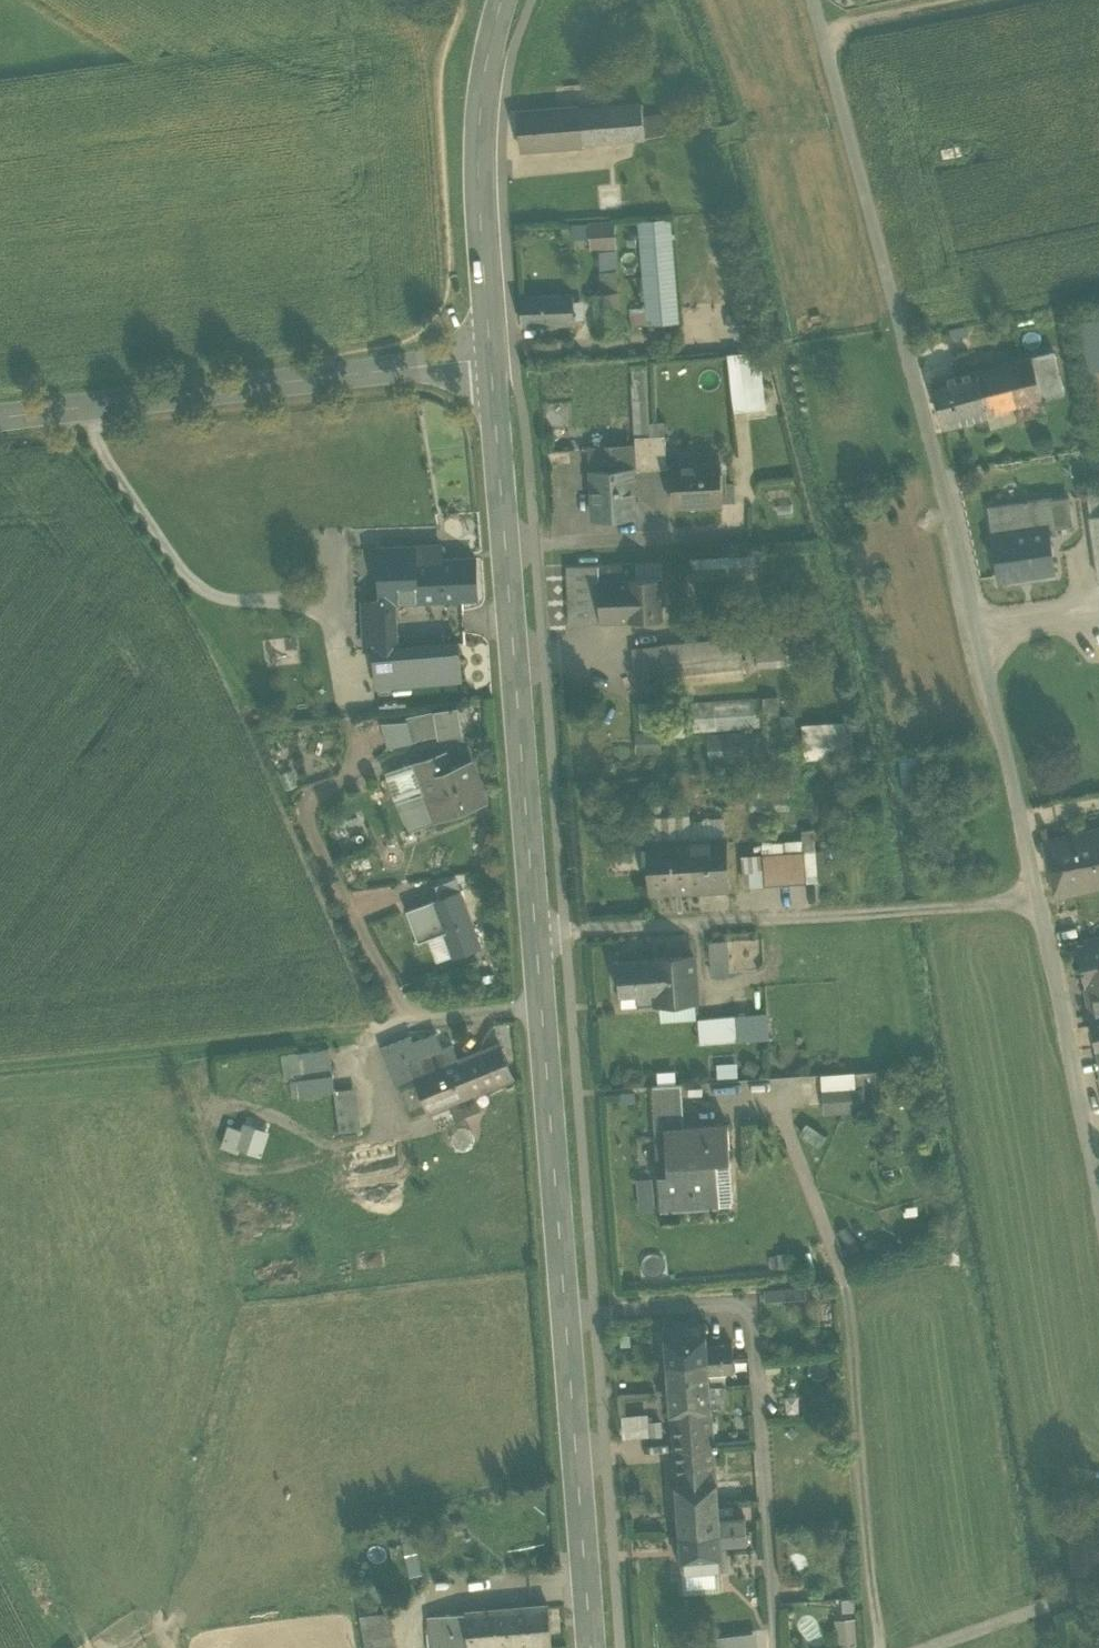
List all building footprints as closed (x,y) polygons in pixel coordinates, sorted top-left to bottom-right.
[(644,97),(577,102),(576,98),(568,98),(568,103),(548,105),(551,139),(646,131),(645,112),(644,97)] [(548,105),(521,107),(523,141),(551,139),(548,105)] [(663,110),(645,112),(646,131),(664,130),(663,110)] [(620,185),(602,186),(603,204),(621,203),(620,185)] [(670,215),(640,218),(647,301),(649,319),(649,320),(679,317),(670,215)] [(614,217),(589,218),(590,231),(591,243),(615,241),(614,217)] [(589,218),(573,220),(574,232),(590,231),(589,218)] [(615,245),(605,246),(605,254),(601,254),(602,267),(617,266),(615,245)] [(617,280),(617,266),(602,267),(603,287),(613,286),(612,281),(617,280)] [(603,287),(593,288),(599,331),(623,328),(617,280),(612,281),(613,286),(603,287)] [(575,290),(523,293),(524,319),(577,316),(575,290)] [(647,301),(630,303),(631,320),(649,319),(647,301)] [(1091,362),(1098,360),(1098,309),(1084,311),(1091,362)] [(1055,346),(1033,351),(1044,392),(1065,387),(1055,346)] [(759,347),(731,350),(734,386),(763,383),(759,347)] [(1033,351),(933,377),(944,421),(945,422),(989,410),(992,422),(1018,414),(1014,400),(1038,394),(1044,392),(1033,351)] [(763,383),(734,386),(736,407),(765,404),(763,383)] [(1038,394),(1014,400),(1018,414),(1042,407),(1038,394)] [(666,430),(651,431),(653,465),(668,464),(666,430)] [(651,431),(635,432),(637,466),(653,465),(651,431)] [(591,466),(631,464),(630,442),(590,444),(591,466)] [(719,459),(672,461),(674,502),(721,499),(720,481),(719,459)] [(631,464),(591,466),(593,513),(633,511),(631,464)] [(720,481),(721,499),(737,499),(736,480),(720,481)] [(1091,490),(1098,556),(1098,489),(1091,490)] [(1050,494),(991,503),(995,529),(1048,521),(1072,518),(1068,493),(1050,496),(1050,494)] [(1048,521),(995,529),(1001,574),(1053,566),(1048,521)] [(418,595),(479,593),(477,553),(444,554),(442,539),(416,540),(418,595)] [(418,595),(416,540),(380,542),(382,594),(365,595),(367,630),(397,628),(396,596),(418,595)] [(758,550),(691,553),(692,575),(759,571),(758,550)] [(663,557),(638,558),(639,573),(663,572),(663,557)] [(638,558),(599,559),(601,616),(630,615),(629,573),(639,573),(638,558)] [(599,559),(568,560),(571,617),(601,616),(599,559)] [(639,573),(629,573),(630,615),(664,614),(663,572),(639,573)] [(778,605),(752,609),(754,622),(780,619),(778,605)] [(703,625),(705,634),(732,631),(731,622),(703,625)] [(756,628),(766,627),(766,623),(750,624),(753,655),(759,655),(756,628)] [(766,627),(756,628),(759,655),(759,661),(804,657),(801,624),(766,627)] [(397,628),(367,630),(367,645),(376,644),(376,643),(398,641),(398,628),(397,628)] [(705,634),(661,639),(659,639),(663,666),(743,657),(740,630),(732,631),(705,634)] [(398,641),(376,643),(376,644),(379,680),(462,673),(459,636),(398,641)] [(659,639),(634,642),(637,669),(643,668),(663,666),(659,639)] [(743,657),(663,666),(664,677),(679,680),(745,673),(743,657)] [(663,666),(643,668),(645,679),(664,677),(663,666)] [(779,690),(764,691),(766,724),(769,754),(784,754),(781,710),(779,690)] [(764,691),(691,696),(694,726),(766,722),(764,691)] [(662,695),(640,697),(642,723),(664,721),(662,695)] [(480,700),(459,703),(461,718),(449,720),(450,727),(462,725),(461,720),(484,717),(480,700)] [(459,702),(436,706),(435,706),(413,711),(413,710),(411,710),(417,734),(439,728),(450,727),(449,720),(461,718),(459,703),(459,702)] [(680,704),(665,705),(667,730),(682,729),(680,704)] [(796,709),(781,710),(784,754),(799,753),(796,709)] [(411,710),(383,718),(390,741),(417,734),(411,710)] [(852,715),(803,718),(806,753),(855,750),(852,715)] [(766,724),(708,728),(710,759),(769,754),(766,724)] [(662,745),(662,728),(638,728),(638,745),(662,745)] [(472,756),(453,764),(446,747),(417,758),(427,786),(437,813),(486,795),(472,756)] [(397,797),(400,796),(427,786),(417,758),(387,769),(397,797)] [(750,781),(751,794),(789,792),(789,779),(750,781)] [(437,813),(427,786),(400,796),(411,823),(437,813)] [(790,805),(789,792),(751,794),(751,806),(790,805)] [(692,836),(691,816),(691,810),(649,813),(650,838),(692,836)] [(709,834),(726,832),(725,813),(691,816),(692,836),(693,838),(709,836),(709,834)] [(1045,838),(1050,863),(1098,853),(1098,827),(1045,838)] [(709,836),(693,838),(695,882),(694,883),(694,884),(730,882),(726,832),(709,834),(709,836)] [(692,836),(650,838),(653,885),(694,883),(695,882),(693,838),(692,836)] [(825,845),(805,846),(807,877),(826,876),(825,845)] [(805,846),(763,849),(765,880),(807,877),(805,846)] [(763,849),(745,850),(747,881),(765,880),(763,849)] [(1050,863),(1055,889),(1083,883),(1083,886),(1098,883),(1098,853),(1050,863)] [(433,895),(408,904),(420,936),(448,926),(457,951),(482,941),(461,885),(442,892),(443,897),(435,900),(433,895)] [(729,935),(711,936),(713,969),(731,968),(729,935)] [(1077,939),(1094,1018),(1098,1016),(1098,935),(1077,939)] [(695,949),(654,952),(654,953),(619,956),(621,989),(638,988),(639,999),(662,997),(698,994),(695,949)] [(698,994),(662,997),(663,1015),(699,1012),(698,994)] [(768,1007),(737,1009),(739,1034),(770,1032),(768,1007)] [(737,1009),(699,1012),(701,1038),(739,1034),(737,1009)] [(438,1026),(415,1035),(412,1029),(382,1041),(412,1114),(450,1098),(457,1113),(483,1103),(476,1088),(515,1072),(501,1038),(461,1054),(454,1057),(448,1042),(455,1039),(454,1038),(444,1042),(438,1026)] [(461,1054),(455,1039),(448,1042),(454,1057),(461,1054)] [(331,1042),(301,1046),(304,1072),(335,1068),(331,1042)] [(301,1046),(283,1048),(286,1074),(300,1073),(304,1072),(301,1046)] [(878,1064),(855,1066),(856,1083),(866,1082),(865,1069),(874,1069),(875,1085),(879,1085),(878,1064)] [(855,1066),(824,1068),(825,1085),(856,1083),(855,1066)] [(304,1072),(300,1073),(302,1089),(337,1084),(335,1068),(304,1072)] [(683,1077),(656,1079),(657,1109),(685,1107),(683,1077)] [(856,1083),(825,1085),(826,1103),(867,1100),(866,1082),(856,1083)] [(358,1083),(339,1085),(343,1130),(363,1128),(358,1083)] [(657,1109),(658,1123),(667,1122),(685,1121),(685,1107),(657,1109)] [(718,1154),(732,1153),(730,1118),(685,1121),(667,1122),(669,1158),(718,1154)] [(268,1126),(247,1119),(244,1126),(231,1121),(224,1139),(239,1144),(240,1140),(261,1147),(268,1126)] [(474,1126),(466,1122),(458,1124),(454,1132),(456,1140),(464,1144),(472,1141),(476,1134),(474,1126)] [(669,1158),(667,1122),(658,1123),(661,1169),(670,1168),(669,1158)] [(718,1154),(721,1198),(731,1197),(734,1193),(732,1153),(718,1154)] [(721,1198),(718,1154),(669,1158),(670,1168),(661,1169),(663,1202),(721,1198)] [(806,1279),(767,1283),(768,1294),(807,1290),(806,1279)] [(706,1316),(666,1320),(668,1356),(708,1353),(707,1339),(708,1339),(706,1316)] [(733,1337),(721,1338),(722,1352),(723,1352),(734,1351),(733,1337)] [(708,1339),(710,1367),(724,1366),(723,1352),(722,1352),(721,1338),(708,1339)] [(710,1367),(708,1339),(707,1339),(708,1353),(668,1356),(670,1381),(711,1378),(710,1367)] [(734,1351),(723,1352),(724,1366),(735,1365),(734,1351)] [(711,1378),(670,1381),(675,1442),(719,1438),(719,1436),(715,1436),(712,1397),(711,1380),(711,1378)] [(726,1379),(711,1380),(712,1397),(728,1396),(726,1379)] [(646,1405),(622,1407),(624,1428),(647,1426),(646,1405)] [(719,1438),(675,1442),(679,1503),(720,1500),(716,1442),(719,1441),(719,1438)] [(723,1539),(721,1511),(720,1500),(679,1503),(681,1528),(721,1525),(722,1539),(723,1539)] [(721,1511),(723,1539),(736,1538),(735,1524),(734,1510),(721,1511)] [(746,1510),(734,1510),(735,1524),(747,1523),(746,1510)] [(735,1524),(736,1538),(749,1537),(747,1523),(735,1524)] [(423,1525),(406,1526),(410,1566),(427,1564),(423,1525)] [(721,1525),(681,1528),(684,1565),(722,1562),(725,1562),(723,1539),(722,1539),(721,1525)] [(723,1582),(722,1562),(684,1565),(685,1584),(723,1582)] [(550,1598),(467,1605),(471,1644),(553,1637),(550,1598)] [(362,1608),(369,1647),(399,1647),(392,1604),(362,1608)] [(467,1605),(447,1607),(451,1646),(471,1644),(467,1605)] [(447,1607),(429,1609),(432,1647),(451,1646),(447,1607)] [(856,1609),(838,1612),(843,1640),(818,1644),(819,1647),(862,1647),(856,1609)] [(724,1647),(750,1647),(747,1629),(722,1632),(724,1647)]
